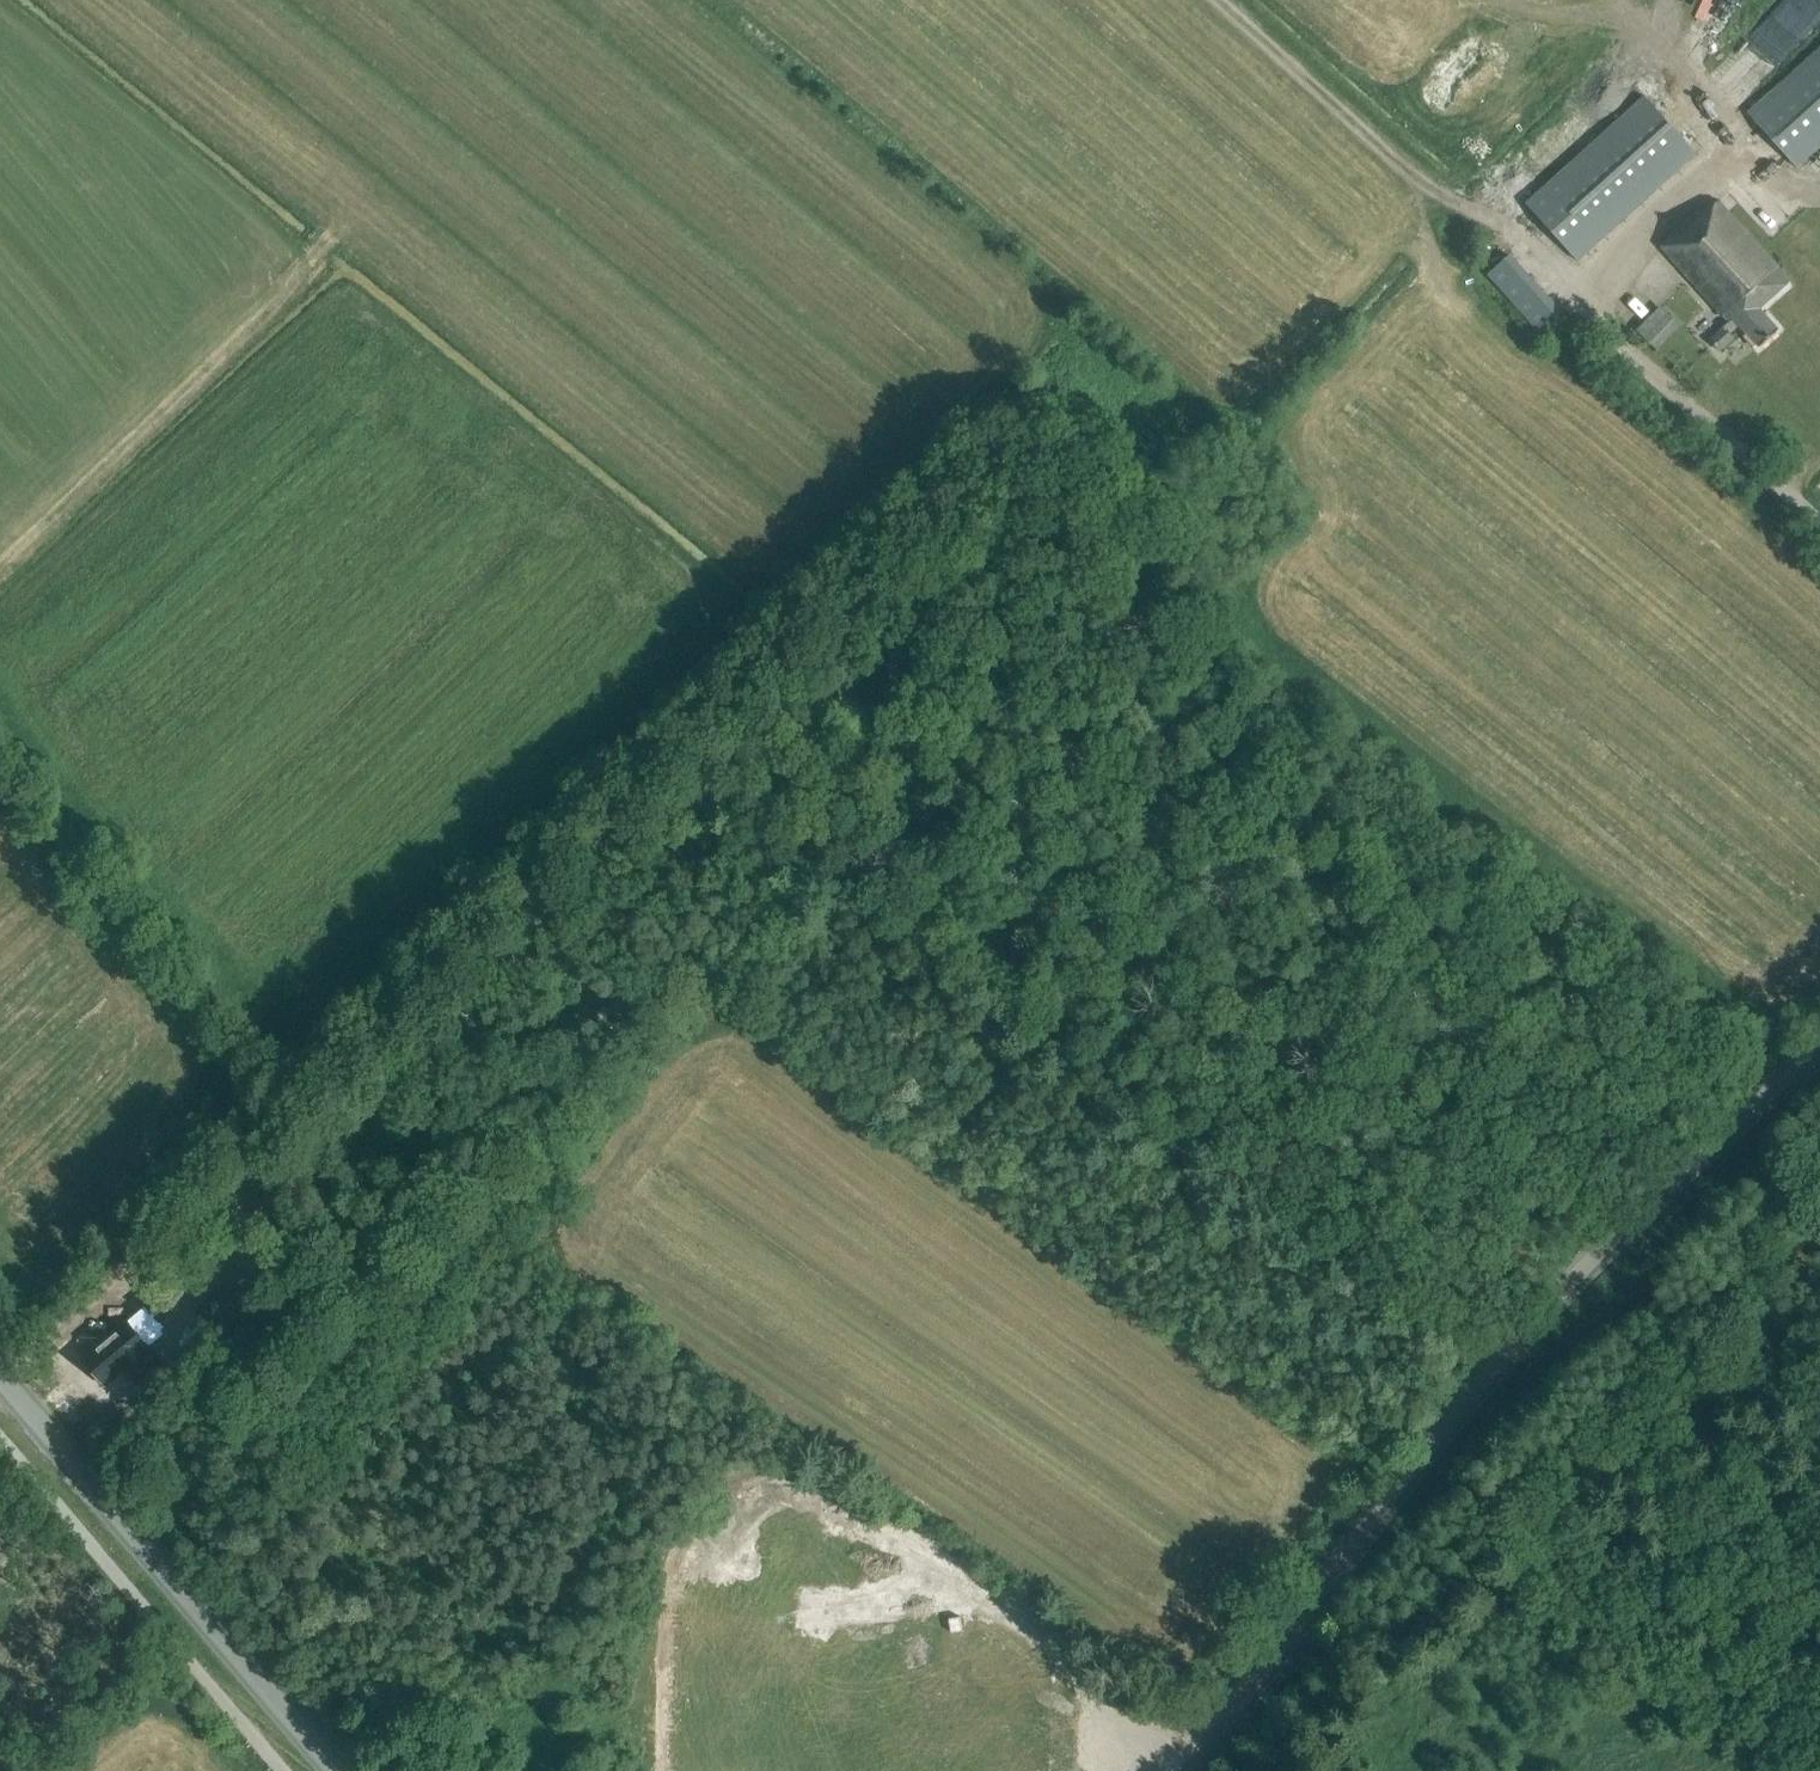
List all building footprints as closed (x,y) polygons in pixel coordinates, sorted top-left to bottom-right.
[(1782,14),(1816,33),(1819,26),(1819,0),(1789,0),(1782,14)] [(1819,149),(1819,49),(1748,115),(1797,170),(1819,149)] [(1577,262),(1695,155),(1644,98),(1525,205),(1577,262)] [(1790,283),(1718,203),(1703,217),(1699,214),(1661,248),(1730,324),(1724,330),(1724,331),(1711,342),(1720,352),(1733,340),(1731,337),(1740,328),(1760,349),(1779,332),(1760,311),(1790,283)] [(1541,329),(1566,306),(1517,251),(1491,273),(1541,329)] [(1647,344),(1671,320),(1656,305),(1631,329),(1647,344)] [(149,1322),(168,1306),(158,1294),(143,1307),(148,1313),(145,1316),(141,1312),(128,1323),(127,1322),(84,1360),(104,1385),(149,1348),(148,1347),(161,1336),(149,1322)]
